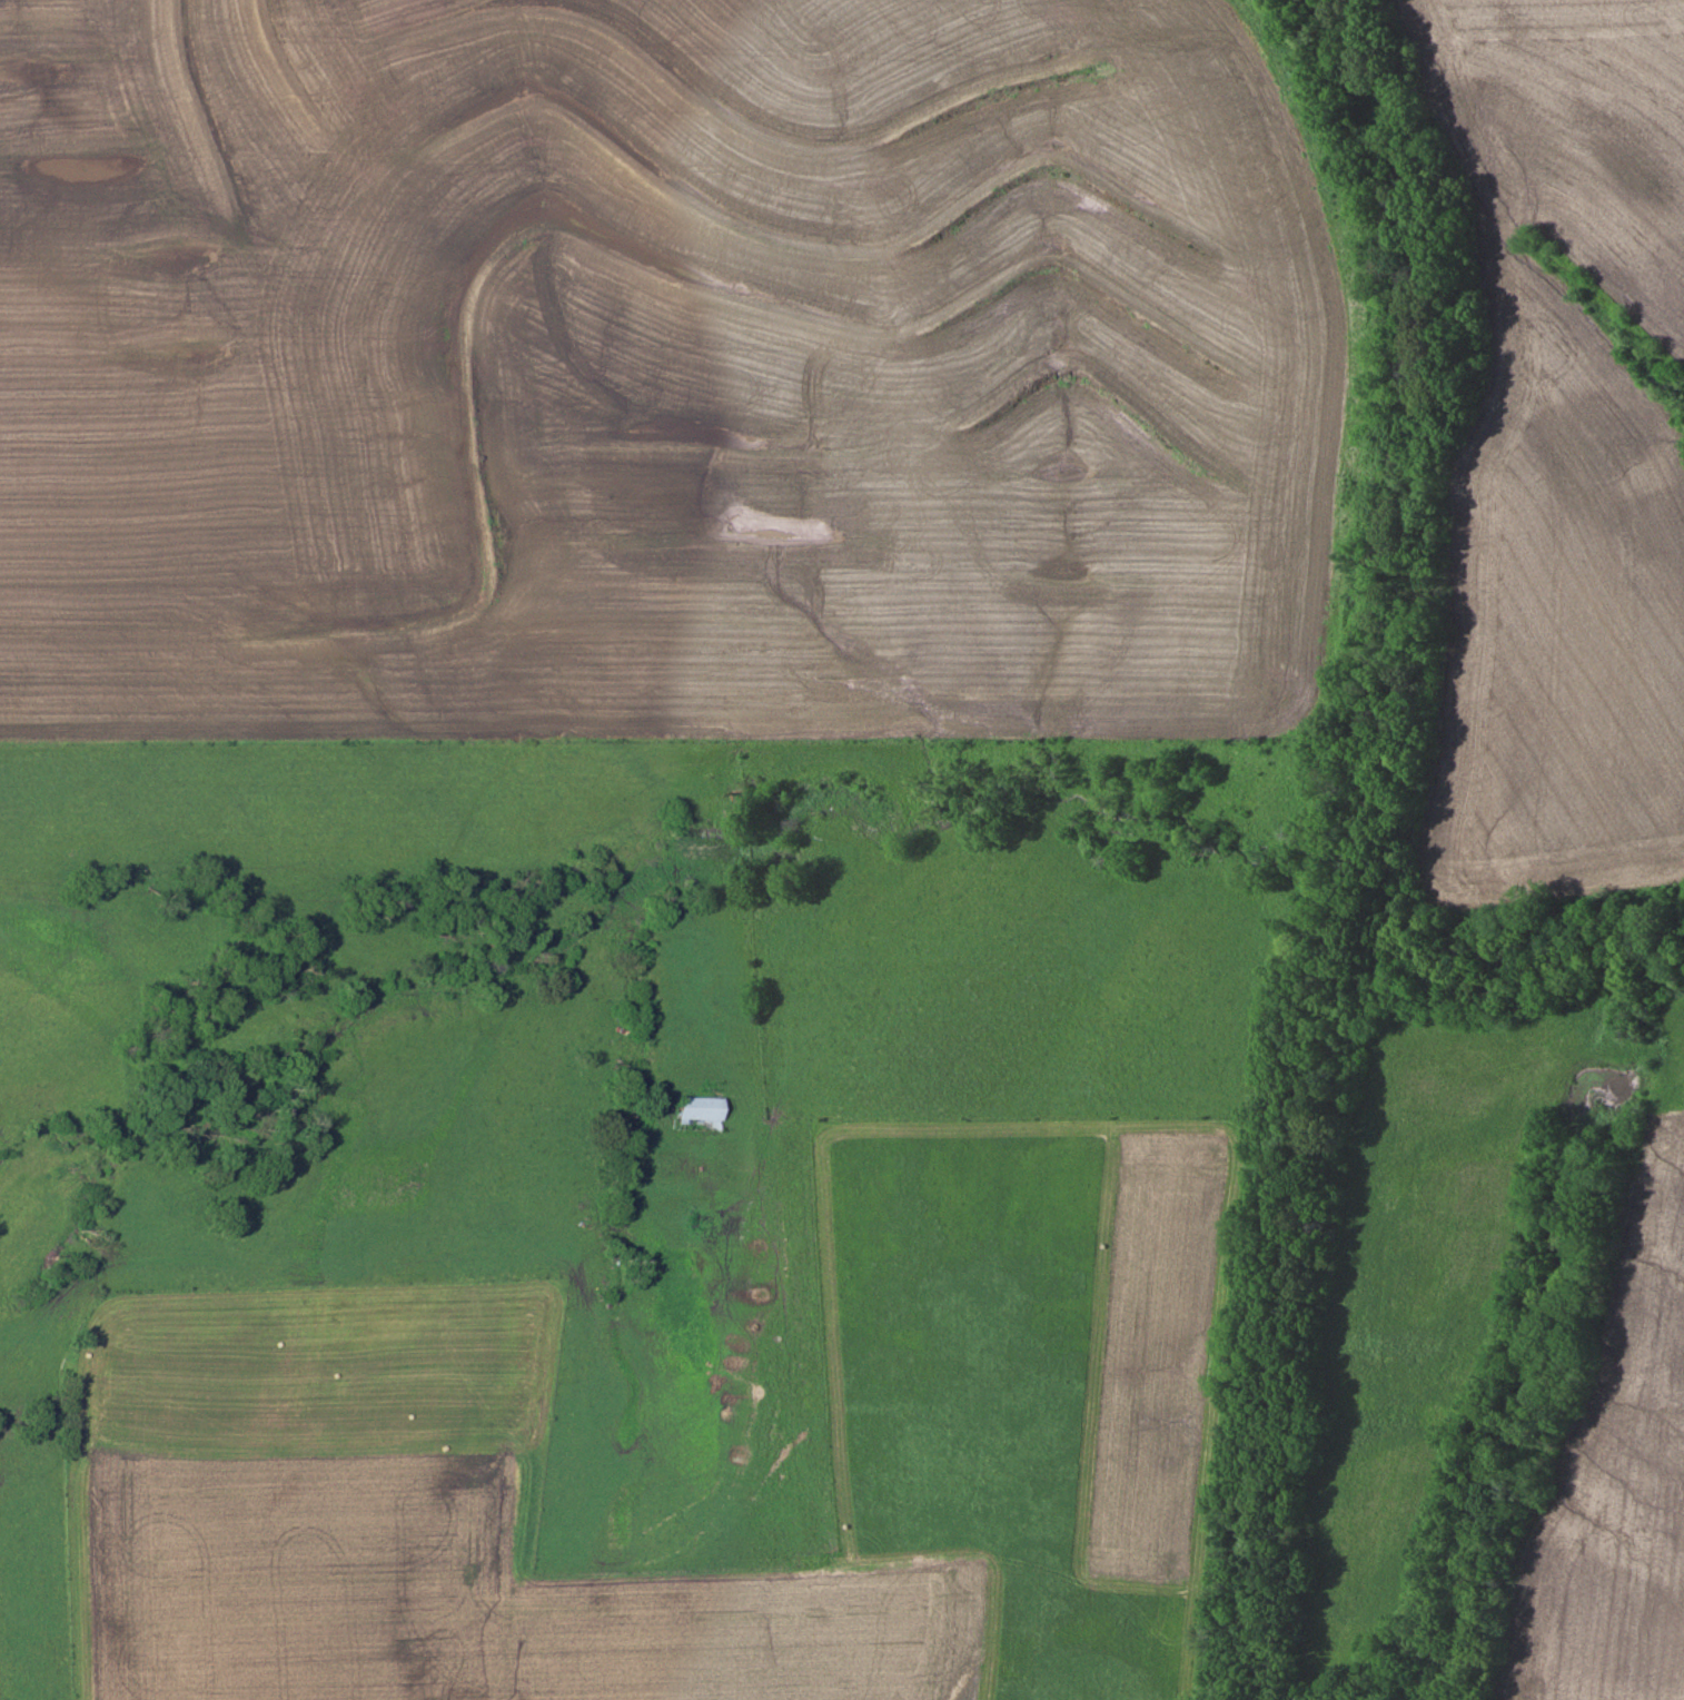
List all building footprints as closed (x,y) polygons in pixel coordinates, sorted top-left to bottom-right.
[(720,1130),(720,1097),(675,1097),(675,1130),(720,1130)]
